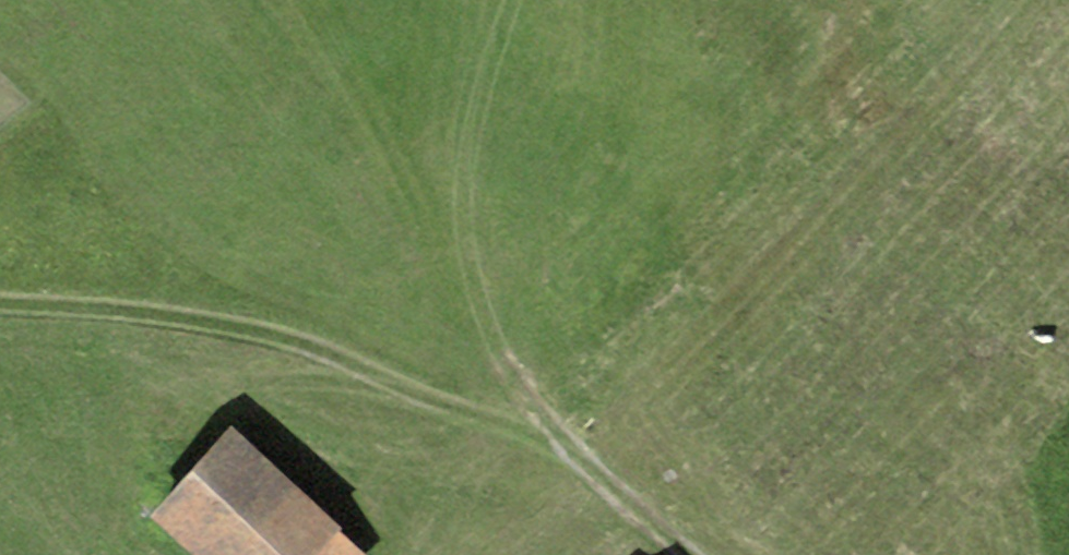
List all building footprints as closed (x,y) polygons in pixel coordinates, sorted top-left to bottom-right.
[(150,511),(196,554),(369,554),(233,425),(150,511)]
